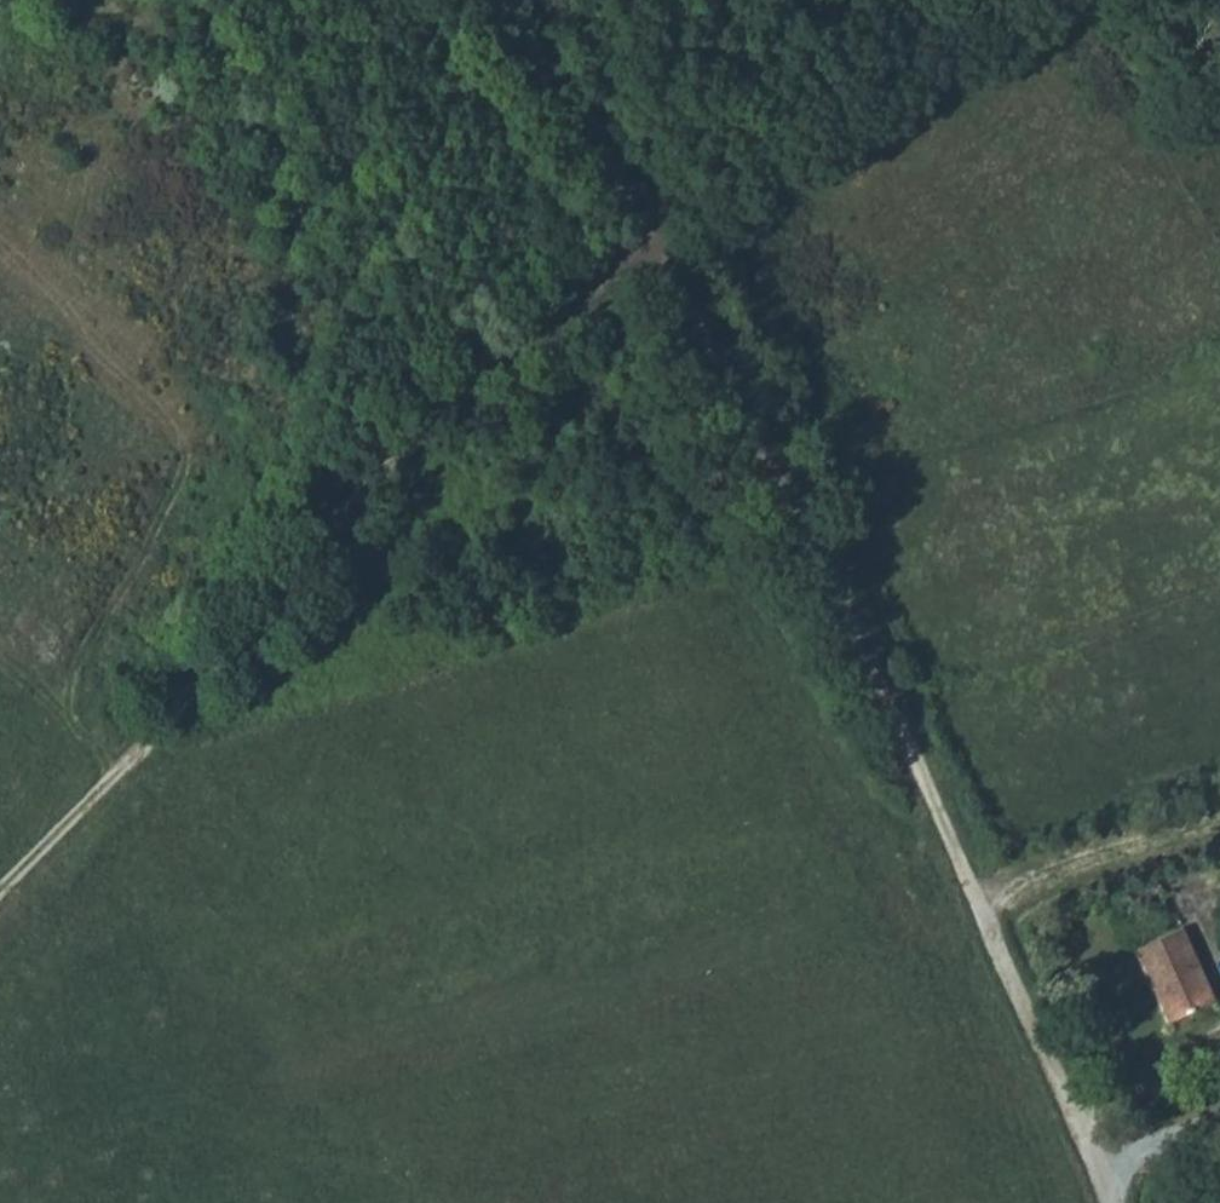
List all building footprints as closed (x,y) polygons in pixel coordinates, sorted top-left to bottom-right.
[(1211,998),(1178,927),(1130,948),(1164,1020),(1211,998)]
